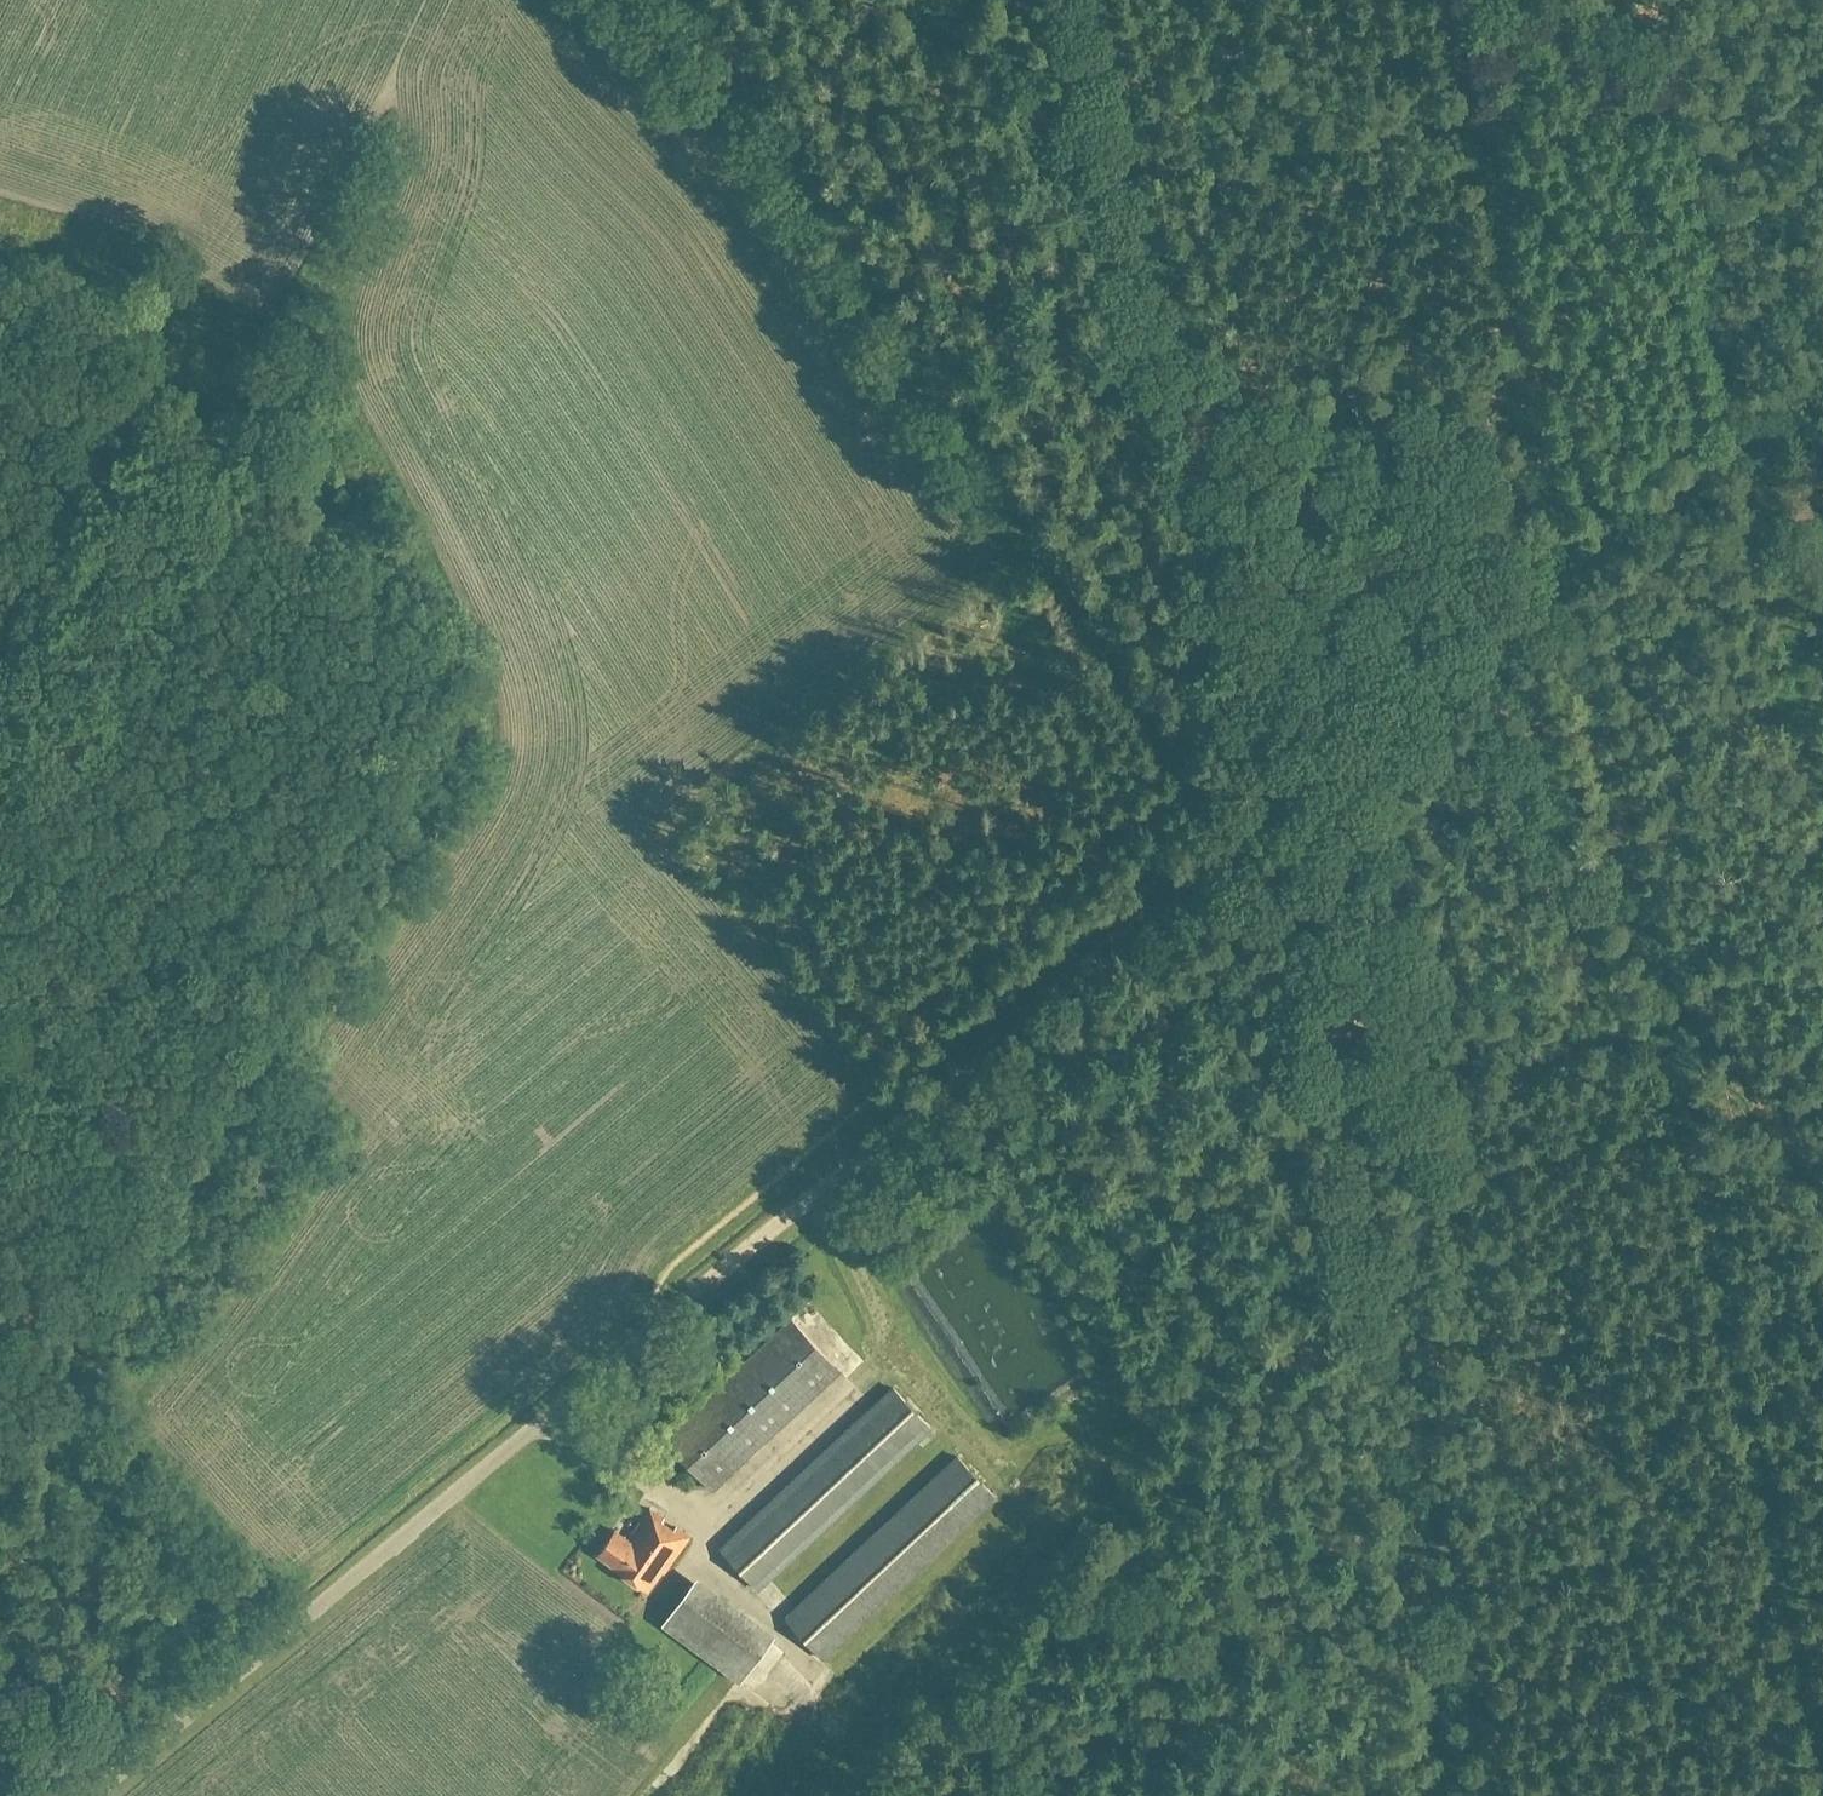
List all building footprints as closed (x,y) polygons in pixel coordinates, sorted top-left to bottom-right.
[(791,1320),(664,1439),(713,1491),(840,1371),(791,1320)] [(893,1388),(721,1549),(759,1590),(931,1429),(893,1388)] [(786,1618),(824,1659),(996,1498),(957,1457),(786,1618)] [(616,1531),(598,1556),(649,1592),(663,1573),(664,1574),(690,1537),(650,1509),(628,1540),(616,1531)]
